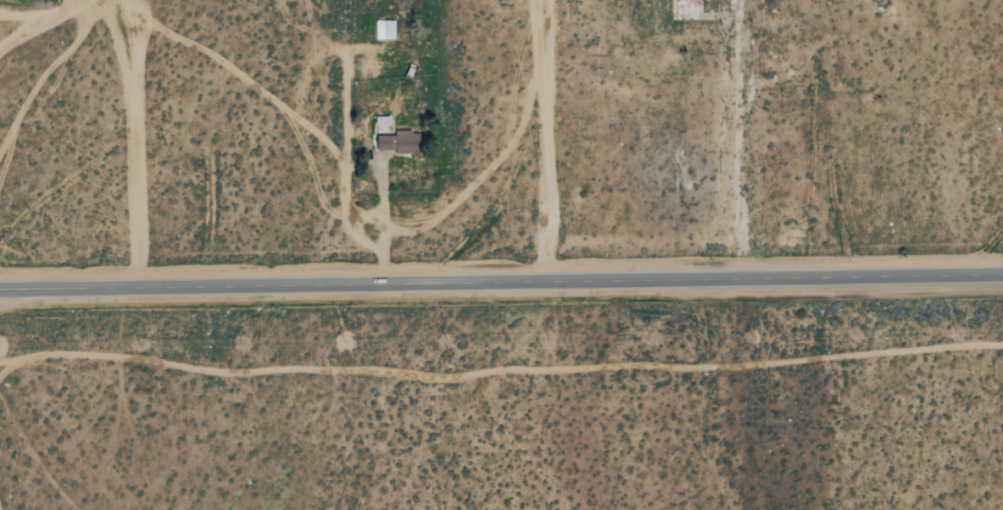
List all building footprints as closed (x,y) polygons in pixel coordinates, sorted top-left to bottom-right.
[(395,39),(395,20),(375,20),(376,39),(395,39)] [(391,126),(391,116),(376,117),(377,126),(391,126)] [(378,151),(395,151),(395,156),(420,155),(420,132),(396,132),(396,135),(377,136),(378,151)]
